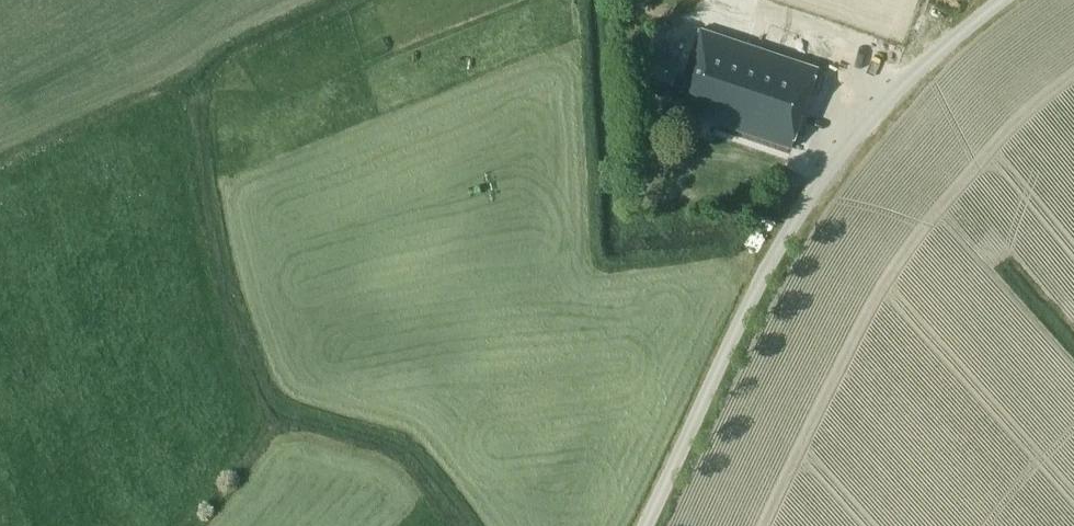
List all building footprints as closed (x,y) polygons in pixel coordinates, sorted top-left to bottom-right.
[(693,108),(799,143),(830,46),(783,29),(771,63),(699,38),(686,77),(677,74),(678,72),(647,61),(638,86),(669,97),(670,94),(694,103),(693,108)]
